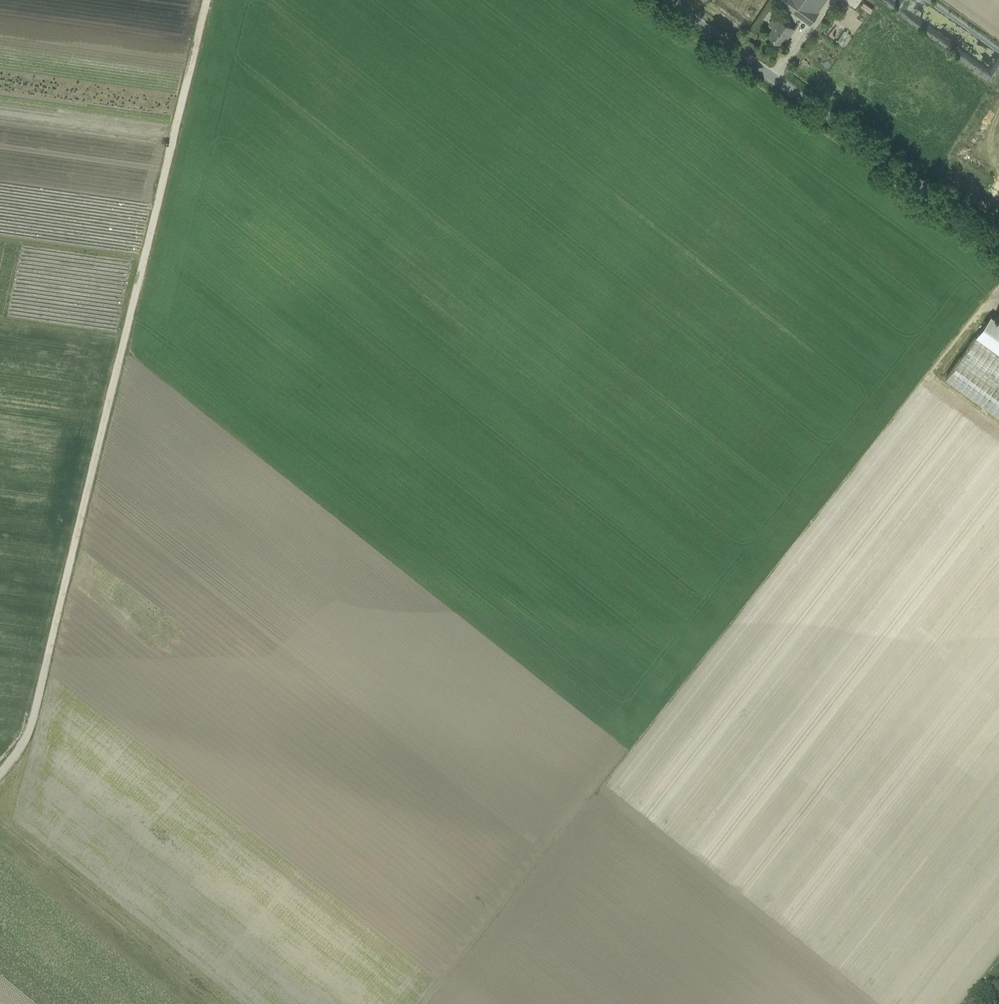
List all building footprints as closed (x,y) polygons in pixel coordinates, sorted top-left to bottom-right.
[(818,11),(802,0),(780,0),(780,1),(810,23),(818,11)] [(818,11),(826,0),(802,0),(818,11)] [(795,28),(776,14),(769,24),(774,27),(768,35),(780,44),(785,37),(787,39),(795,28)] [(998,416),(998,321),(991,315),(946,378),(998,416)]
